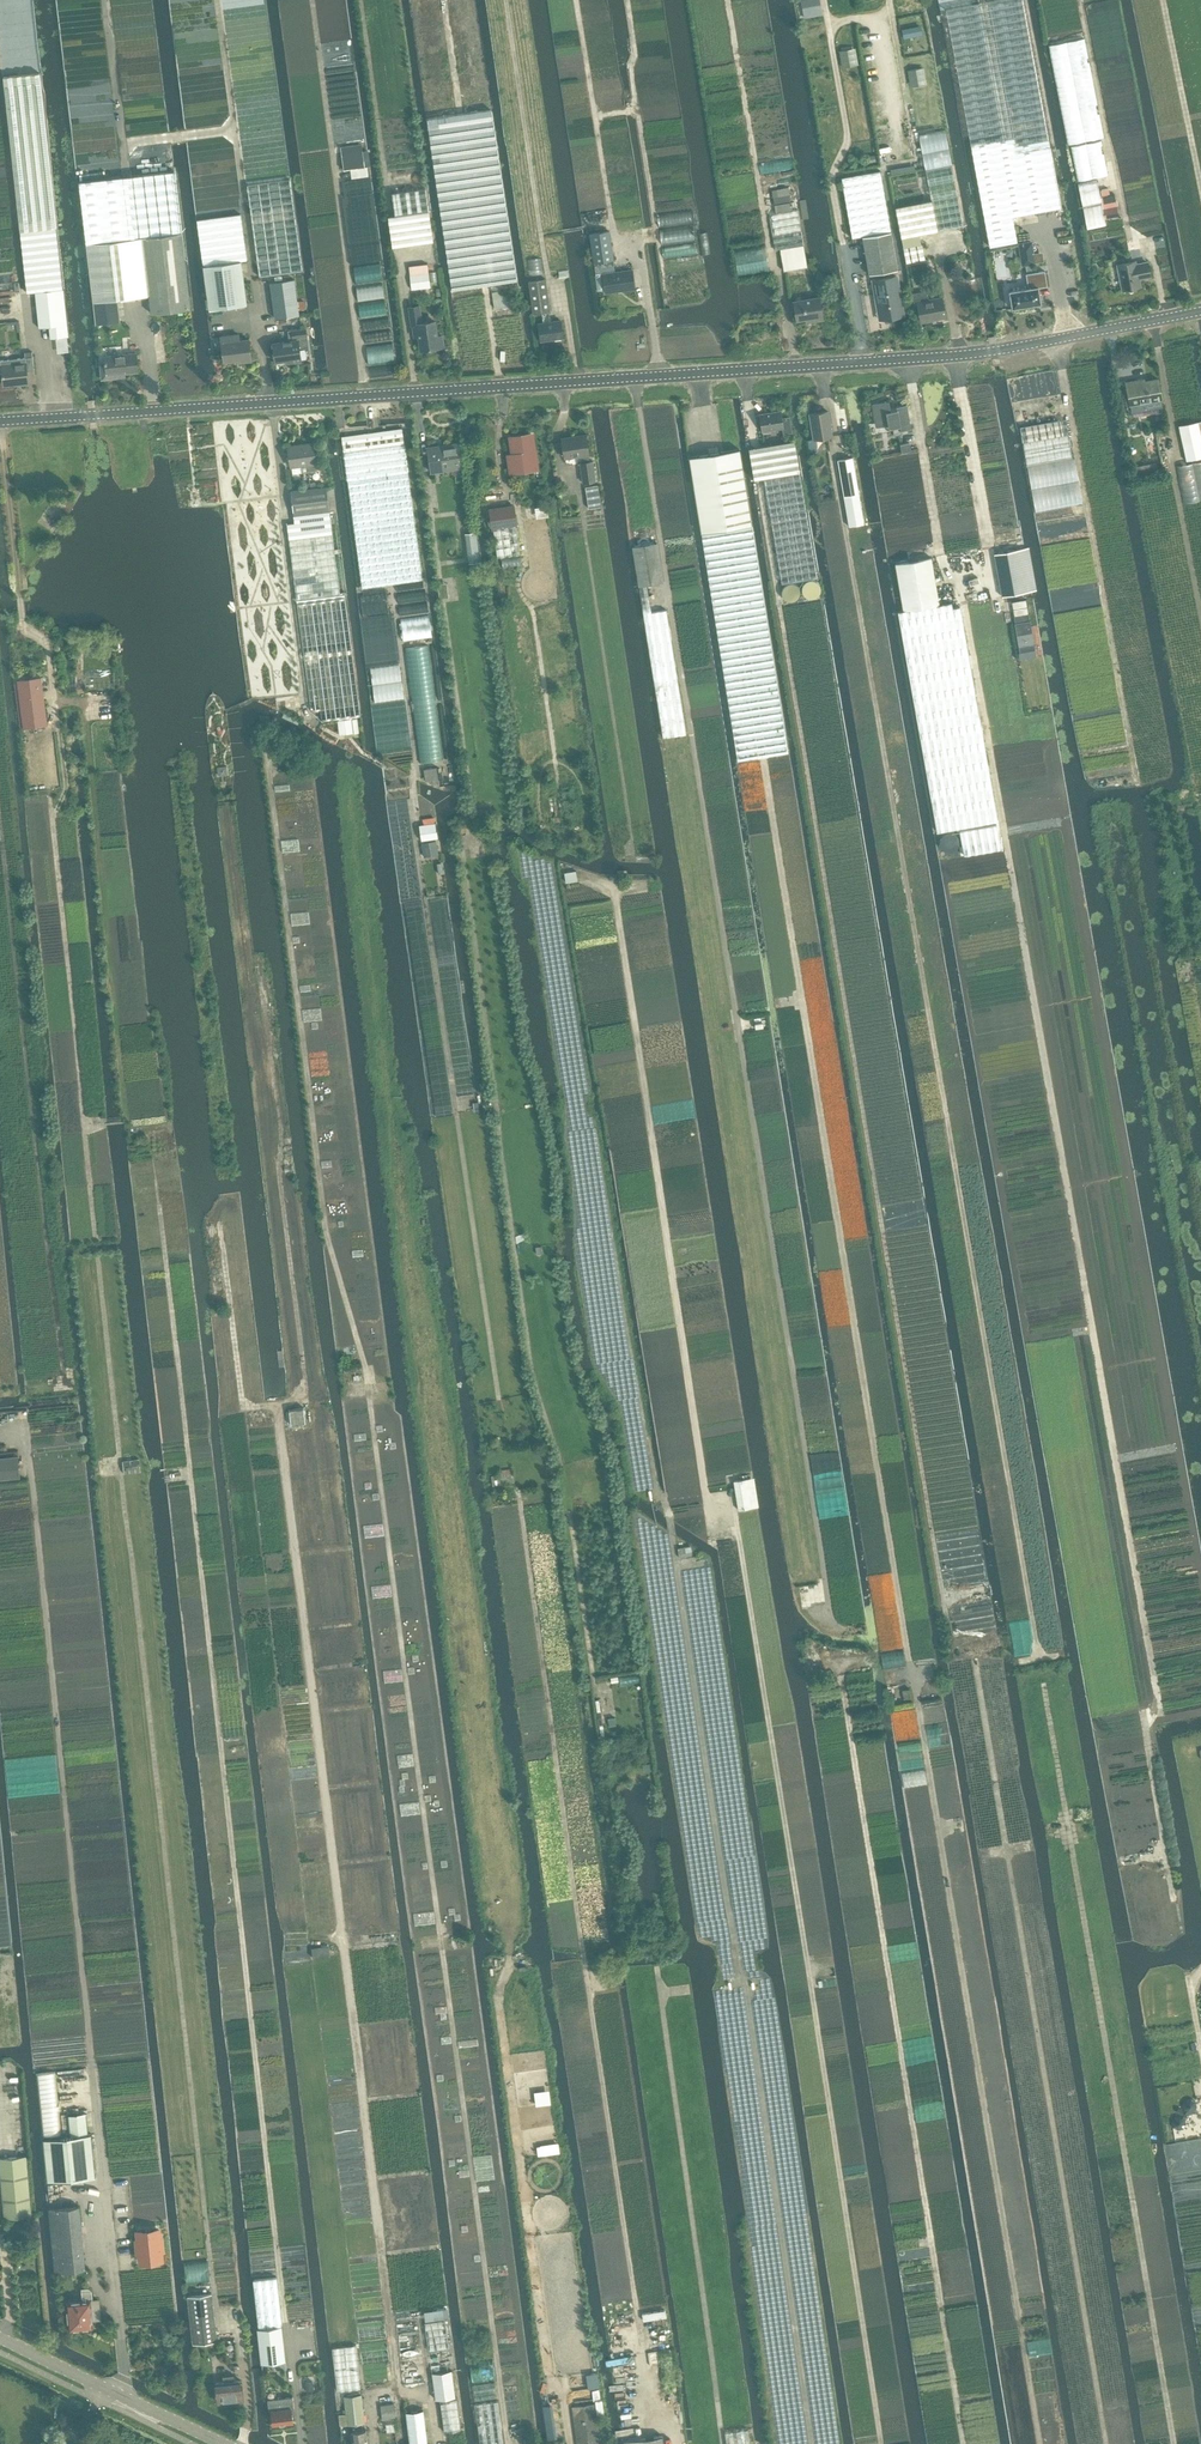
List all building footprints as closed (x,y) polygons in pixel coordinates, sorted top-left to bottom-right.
[(820,0),(806,0),(805,0),(808,17),(822,15),(820,0)] [(945,10),(985,221),(990,249),(1017,244),(1012,216),(1060,207),(1021,0),(997,0),(987,2),(980,3),(945,10)] [(919,26),(902,30),(903,38),(921,34),(920,33),(921,32),(920,28),(919,27),(919,26)] [(3,77),(27,292),(35,291),(35,292),(59,289),(63,288),(56,227),(40,73),(3,77)] [(489,104),(426,114),(452,290),(515,281),(489,104)] [(341,154),(344,170),(364,167),(362,151),(341,154)] [(759,164),(760,173),(791,168),(789,159),(759,164)] [(925,202),(895,208),(906,264),(925,260),(920,236),(931,234),(963,228),(951,164),(925,170),(931,201),(930,201),(925,202)] [(190,307),(173,169),(78,181),(96,323),(120,320),(118,299),(149,295),(151,312),(190,307)] [(852,239),(862,237),(891,232),(880,171),(842,178),(852,239)] [(260,276),(303,270),(291,179),(248,184),(260,276)] [(391,192),(394,215),(387,216),(392,247),(432,241),(424,187),(391,192)] [(1102,197),(1100,197),(1104,219),(1118,216),(1114,195),(1109,195),(1108,189),(1101,190),(1102,197)] [(776,251),(780,250),(804,245),(797,209),(769,214),(776,251)] [(196,220),(202,266),(247,260),(241,214),(196,220)] [(589,234),(593,263),(613,260),(609,231),(589,234)] [(891,232),(862,237),(869,275),(897,270),(891,232)] [(1029,254),(1033,253),(1031,242),(1019,244),(1022,265),(1030,264),(1029,254)] [(734,250),(738,278),(769,273),(765,244),(734,250)] [(804,245),(780,250),(784,271),(808,267),(804,245)] [(204,266),(209,310),(246,306),(241,262),(204,266)] [(1117,265),(1122,290),(1140,286),(1138,279),(1150,276),(1147,262),(1136,265),(1135,262),(1117,265)] [(426,263),(408,266),(412,289),(416,289),(417,291),(422,290),(422,288),(430,287),(426,263)] [(602,274),(604,292),(634,288),(631,269),(602,274)] [(1009,291),(1012,308),(1040,303),(1038,287),(1047,286),(1044,271),(1025,273),(1028,288),(1009,291)] [(879,294),(877,294),(876,294),(880,316),(902,312),(895,277),(876,280),(877,283),(879,294)] [(542,322),(537,323),(540,340),(562,336),(560,319),(549,321),(548,312),(549,311),(545,278),(528,280),(533,313),(541,313),(542,322)] [(271,281),(275,319),(299,316),(294,279),(271,281)] [(63,324),(59,289),(35,292),(40,327),(50,326),(51,338),(68,336),(67,324),(63,324)] [(491,291),(494,307),(513,305),(511,289),(491,291)] [(929,300),(927,290),(912,293),(914,306),(917,305),(920,322),(945,318),(942,298),(929,300)] [(794,302),(797,320),(812,318),(812,321),(823,319),(820,298),(794,302)] [(423,322),(420,306),(409,308),(412,324),(414,335),(418,335),(420,349),(443,346),(441,335),(437,336),(434,320),(423,322)] [(363,322),(364,331),(390,327),(388,318),(363,322)] [(290,342),(273,344),(276,362),(291,360),(291,362),(301,361),(300,352),(308,351),(306,329),(289,331),(290,342)] [(364,334),(365,343),(391,339),(390,331),(364,334)] [(239,340),(239,335),(221,337),(222,342),(224,362),(241,360),(241,362),(252,361),(249,339),(239,340)] [(59,340),(61,354),(68,353),(66,339),(59,340)] [(366,347),(369,364),(394,361),(392,344),(366,347)] [(105,364),(101,364),(103,378),(119,376),(119,373),(139,371),(137,352),(106,355),(106,361),(105,361),(105,364)] [(1,360),(1,365),(4,385),(28,382),(27,370),(34,370),(33,357),(25,358),(1,360)] [(1123,391),(1122,391),(1124,400),(1125,400),(1129,399),(1129,402),(1130,405),(1131,412),(1162,407),(1161,399),(1158,379),(1144,381),(1137,383),(1136,380),(1126,382),(1127,387),(1127,390),(1123,391)] [(891,411),(889,402),(872,404),(874,415),(876,414),(878,428),(888,426),(888,429),(893,428),(894,436),(901,435),(901,431),(911,430),(906,405),(896,407),(897,410),(891,411)] [(781,411),(759,414),(762,431),(784,428),(784,433),(791,432),(789,415),(782,416),(781,411)] [(809,415),(814,440),(831,437),(829,421),(827,412),(809,415)] [(1020,427),(1027,465),(1072,457),(1065,419),(1020,427)] [(1187,462),(1200,458),(1200,438),(1198,422),(1179,427),(1187,462)] [(341,435),(362,588),(422,579),(401,428),(341,435)] [(508,456),(509,468),(531,465),(532,474),(537,473),(532,434),(511,437),(513,456),(508,456)] [(579,462),(582,482),(595,480),(592,460),(589,461),(585,434),(562,438),(564,457),(580,455),(581,462),(579,462)] [(793,441),(748,449),(753,480),(763,479),(782,585),(818,578),(793,441)] [(288,446),(290,466),(315,462),(312,443),(288,446)] [(427,447),(430,471),(461,467),(458,443),(427,447)] [(900,444),(901,453),(911,452),(909,443),(900,444)] [(739,448),(689,456),(737,760),(759,757),(766,755),(787,752),(739,448)] [(837,460),(844,498),(848,525),(864,523),(859,496),(852,458),(837,460)] [(1136,479),(1150,475),(1148,465),(1134,468),(1136,479)] [(25,474),(15,475),(17,499),(27,498),(25,474)] [(585,487),(587,508),(599,507),(597,485),(585,487)] [(290,491),(294,522),(330,518),(326,486),(290,491)] [(51,495),(51,508),(64,507),(63,494),(51,495)] [(490,510),(497,558),(520,555),(513,507),(490,510)] [(340,594),(330,518),(294,522),(286,524),(297,599),(340,594)] [(467,533),(469,553),(481,552),(478,531),(467,533)] [(633,548),(639,586),(647,585),(663,582),(657,544),(633,548)] [(995,554),(1002,596),(1032,591),(1024,549),(995,554)] [(908,561),(895,563),(895,564),(903,610),(898,611),(936,831),(982,823),(990,822),(997,820),(960,606),(952,608),(952,605),(951,602),(939,605),(931,557),(908,561)] [(647,585),(639,586),(663,739),(686,735),(666,611),(651,613),(647,585)] [(446,588),(439,589),(440,598),(448,597),(446,588)] [(1020,652),(1034,650),(1030,621),(1029,621),(1026,599),(1011,602),(1015,623),(1020,652)] [(17,680),(23,728),(46,725),(41,677),(17,680)] [(423,769),(425,781),(438,779),(436,766),(423,769)] [(219,775),(227,774),(226,767),(218,768),(219,775)] [(419,825),(421,840),(437,837),(435,822),(419,825)] [(996,824),(959,831),(964,855),(1000,848),(996,824)] [(436,839),(422,841),(424,855),(439,853),(436,839)] [(565,873),(566,882),(577,880),(575,871),(565,873)] [(289,1409),(291,1425),(305,1423),(302,1407),(289,1409)] [(19,1478),(17,1456),(0,1458),(0,1479),(19,1478)] [(122,1461),(123,1473),(140,1471),(138,1459),(122,1461)] [(491,1476),(492,1485),(513,1481),(511,1469),(500,1470),(501,1475),(491,1476)] [(734,1481),(738,1509),(756,1506),(751,1478),(734,1481)] [(677,1548),(679,1557),(691,1555),(690,1545),(677,1548)] [(881,1654),(883,1668),(905,1664),(903,1651),(881,1654)] [(311,1948),(312,1957),(329,1955),(328,1945),(311,1948)] [(0,1957),(0,2044),(18,2042),(9,1956),(0,1957)] [(1174,2117),(1171,2121),(1173,2126),(1177,2129),(1182,2128),(1185,2124),(1184,2118),(1187,2112),(1188,2112),(1193,2111),(1196,2107),(1195,2101),(1190,2098),(1185,2099),(1182,2104),(1183,2109),(1184,2110),(1183,2111),(1178,2108),(1176,2111),(1181,2114),(1180,2116),(1180,2115),(1174,2117)] [(43,2138),(47,2181),(96,2176),(92,2133),(89,2134),(86,2112),(68,2114),(70,2136),(43,2138)] [(4,2217),(30,2214),(24,2154),(0,2157),(0,2183),(4,2217)] [(50,2209),(51,2219),(56,2271),(85,2268),(79,2205),(50,2209)] [(139,2239),(136,2239),(138,2255),(141,2254),(142,2263),(160,2261),(160,2252),(162,2252),(161,2236),(158,2237),(157,2228),(138,2230),(139,2239)] [(257,2329),(261,2363),(285,2360),(276,2277),(254,2279),(259,2329),(257,2329)] [(93,2299),(92,2290),(89,2286),(83,2287),(85,2300),(69,2302),(71,2327),(74,2326),(75,2329),(79,2328),(82,2326),(94,2325),(93,2317),(101,2316),(99,2298),(93,2299)] [(189,2295),(194,2342),(218,2340),(212,2292),(189,2295)] [(447,2308),(433,2310),(434,2320),(448,2318),(447,2308)] [(428,2351),(449,2347),(445,2319),(425,2322),(428,2351)] [(337,2391),(361,2388),(356,2345),(332,2348),(337,2391)] [(433,2372),(437,2399),(456,2396),(452,2370),(433,2372)] [(216,2381),(218,2401),(244,2399),(242,2379),(235,2380),(234,2373),(223,2375),(224,2380),(216,2381)] [(304,2383),(305,2390),(315,2389),(314,2382),(304,2383)] [(494,2383),(473,2385),(475,2400),(496,2397),(494,2383)] [(339,2414),(341,2425),(364,2422),(361,2393),(345,2395),(347,2413),(339,2414)] [(272,2408),(274,2422),(293,2420),(292,2412),(293,2412),(292,2396),(268,2398),(269,2408),(272,2408)] [(439,2400),(444,2432),(459,2430),(455,2398),(439,2400)] [(480,2443),(500,2443),(503,2443),(498,2401),(474,2404),(480,2443)] [(578,2443),(601,2443),(595,2403),(572,2407),(578,2443)] [(380,2405),(381,2418),(395,2417),(393,2404),(380,2405)] [(409,2443),(421,2443),(427,2443),(422,2410),(405,2412),(409,2443)] [(353,2443),(369,2443),(367,2428),(352,2430),(353,2443)] [(748,2429),(725,2432),(726,2443),(750,2443),(748,2429)]
